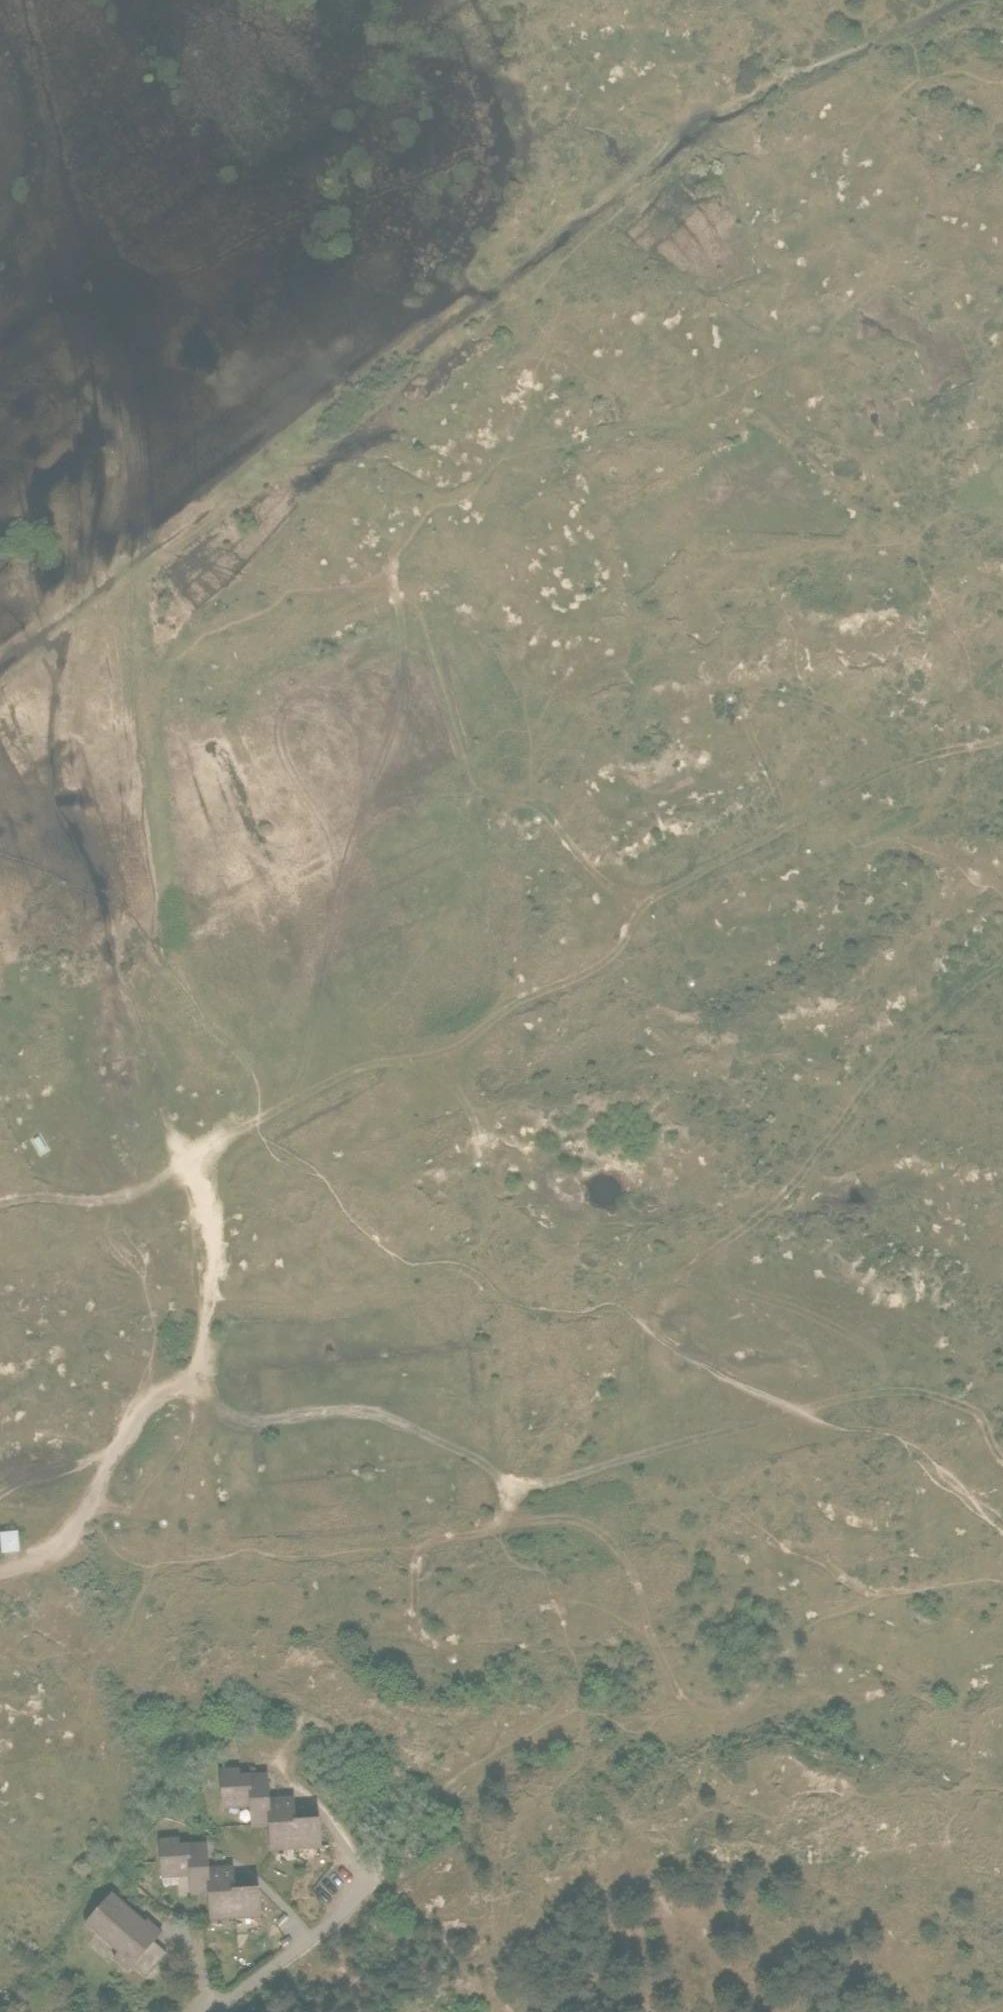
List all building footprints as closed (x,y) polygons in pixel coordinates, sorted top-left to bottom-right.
[(18,1549),(16,1531),(1,1533),(3,1551),(18,1549)] [(261,1769),(213,1769),(214,1805),(243,1805),(243,1821),(261,1821),(261,1810),(261,1769)] [(261,1810),(261,1821),(261,1850),(310,1850),(310,1810),(261,1810)] [(175,1836),(154,1836),(156,1878),(183,1877),(183,1897),(205,1896),(204,1871),(203,1843),(176,1844),(175,1836)] [(228,1870),(204,1871),(205,1896),(206,1919),(250,1917),(249,1883),(228,1884),(228,1870)] [(112,1892),(82,1926),(125,1966),(128,1963),(149,1940),(156,1932),(112,1892)] [(165,1955),(149,1940),(128,1963),(145,1978),(165,1955)]
